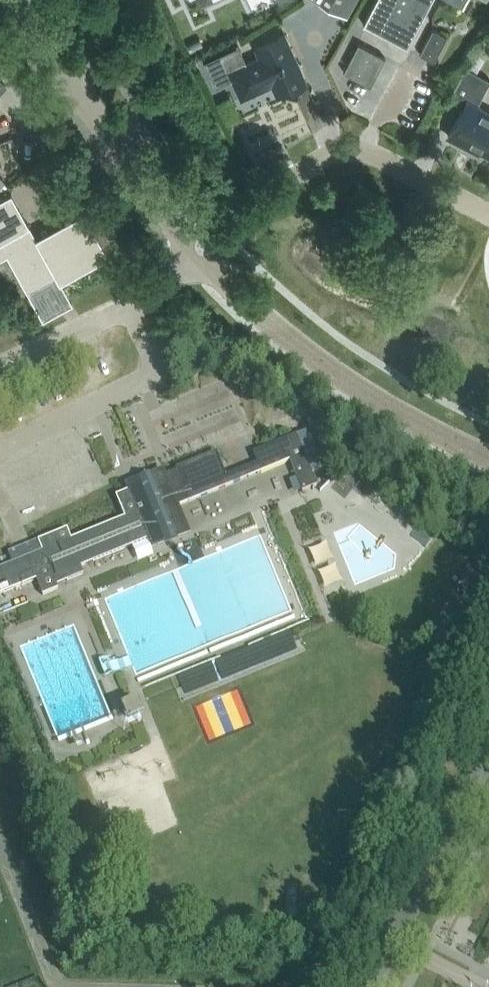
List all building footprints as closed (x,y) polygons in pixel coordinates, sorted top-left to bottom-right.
[(336,10),(342,0),(319,0),(336,10)] [(364,22),(406,44),(418,22),(415,20),(426,0),(376,0),(364,22)] [(434,61),(447,37),(432,30),(420,53),(434,61)] [(237,46),(204,61),(215,86),(232,79),(241,98),(278,81),(283,91),(306,80),(285,35),(255,48),(259,57),(246,63),(237,42),(236,43),(237,46)] [(385,57),(359,43),(343,72),(370,86),(385,57)] [(449,100),(463,107),(448,136),(467,146),(469,143),(488,154),(488,113),(476,106),(488,81),(488,80),(466,68),(449,100)] [(83,210),(36,237),(29,224),(21,211),(11,191),(4,195),(0,197),(0,258),(6,254),(28,293),(42,319),(60,310),(72,303),(60,281),(108,254),(100,241),(86,215),(83,210)] [(0,568),(0,595),(36,580),(42,595),(57,589),(55,586),(83,575),(80,568),(147,540),(151,551),(190,534),(178,506),(289,461),(301,492),(316,486),(295,436),(252,453),(256,464),(228,475),(225,476),(215,452),(174,469),(175,471),(166,475),(163,469),(125,485),(128,491),(114,496),(123,518),(70,540),(66,529),(31,544),(15,550),(7,553),(11,564),(0,568)] [(136,706),(123,711),(127,723),(141,717),(136,706)]
